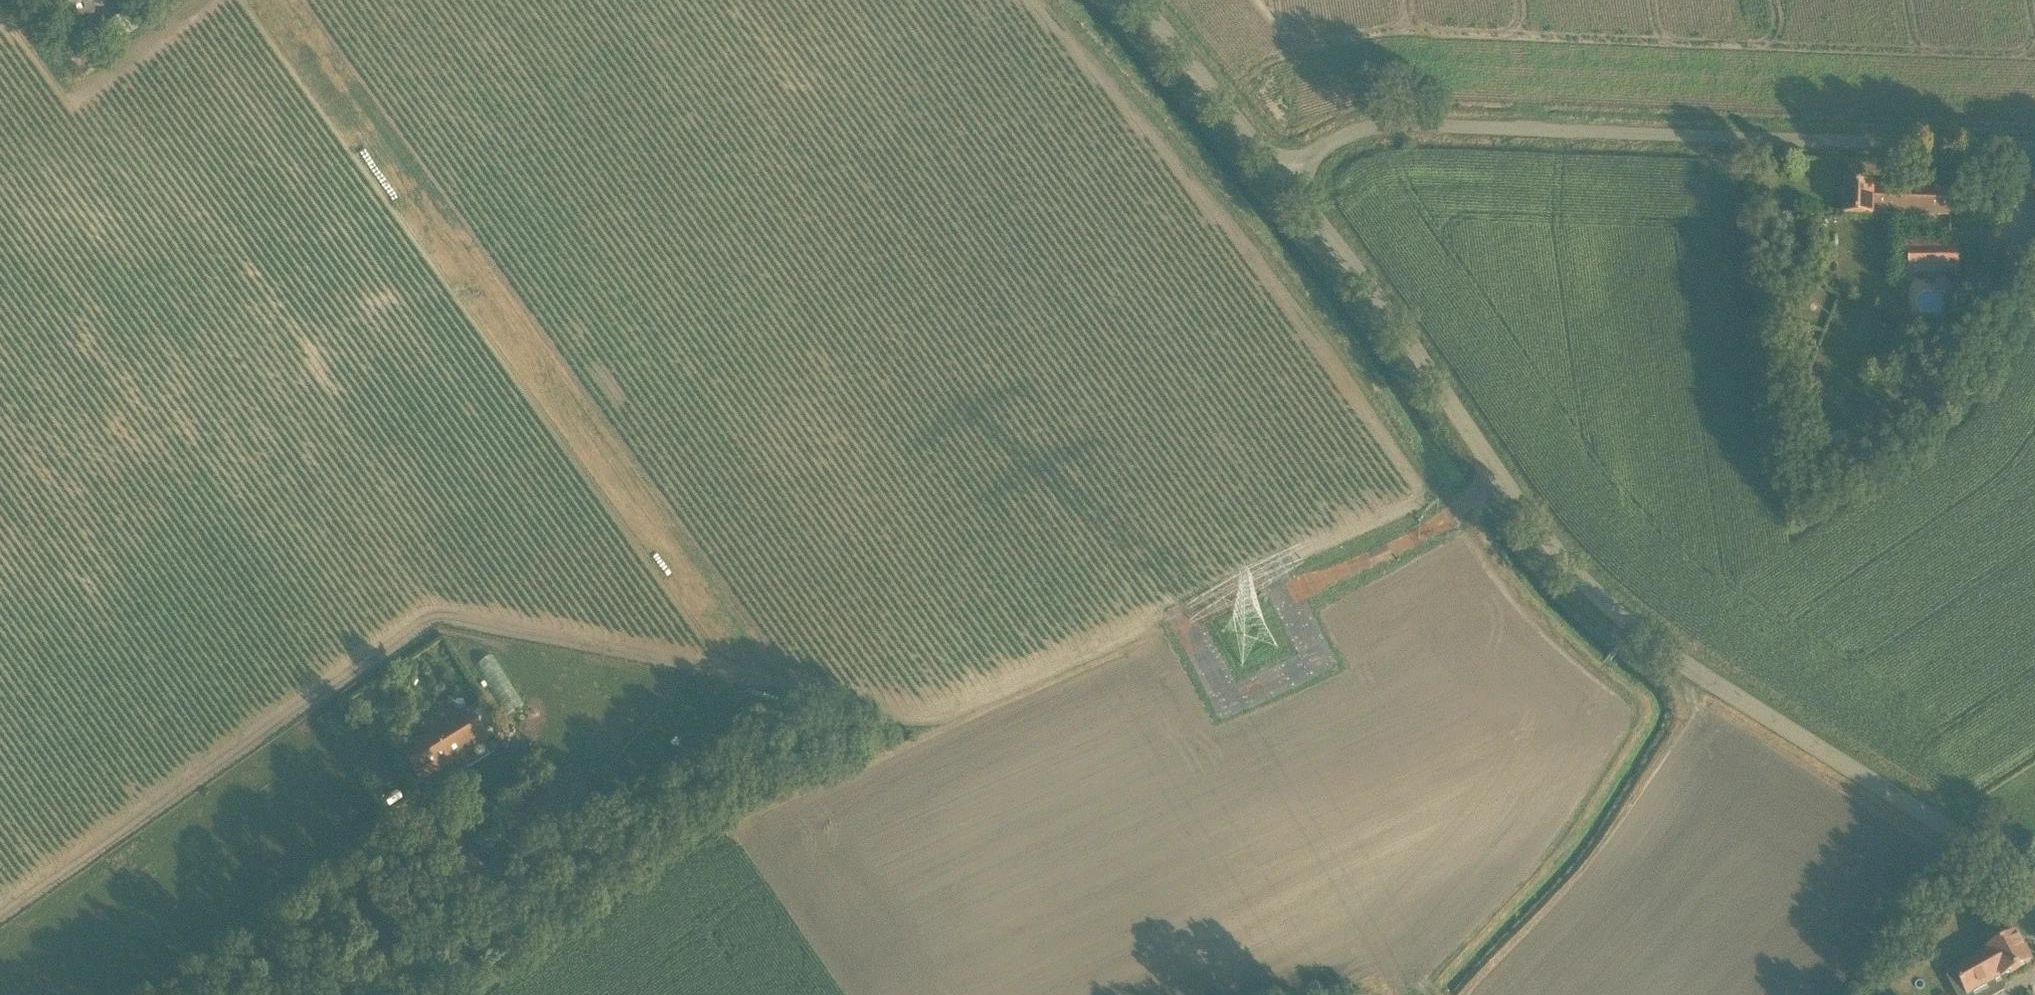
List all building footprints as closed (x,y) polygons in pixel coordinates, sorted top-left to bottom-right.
[(69,12),(88,0),(61,0),(69,12)] [(1872,211),(1949,215),(1950,190),(1873,187),(1873,186),(1845,185),(1844,215),(1872,216),(1872,211)] [(1769,241),(1766,247),(1768,253),(1774,256),(1780,254),(1783,248),(1781,242),(1775,239),(1769,241)] [(1957,246),(1904,245),(1904,271),(1908,271),(1908,281),(1913,281),(1913,274),(1957,274),(1957,246)] [(420,728),(427,738),(402,754),(419,782),(485,740),(468,712),(455,720),(448,710),(420,728)] [(515,814),(503,820),(508,830),(520,823),(515,814)] [(2001,977),(2031,961),(2016,934),(1987,951),(1953,969),(1968,994),(2001,977)] [(1901,942),(1892,956),(1901,962),(1910,948),(1901,942)]
